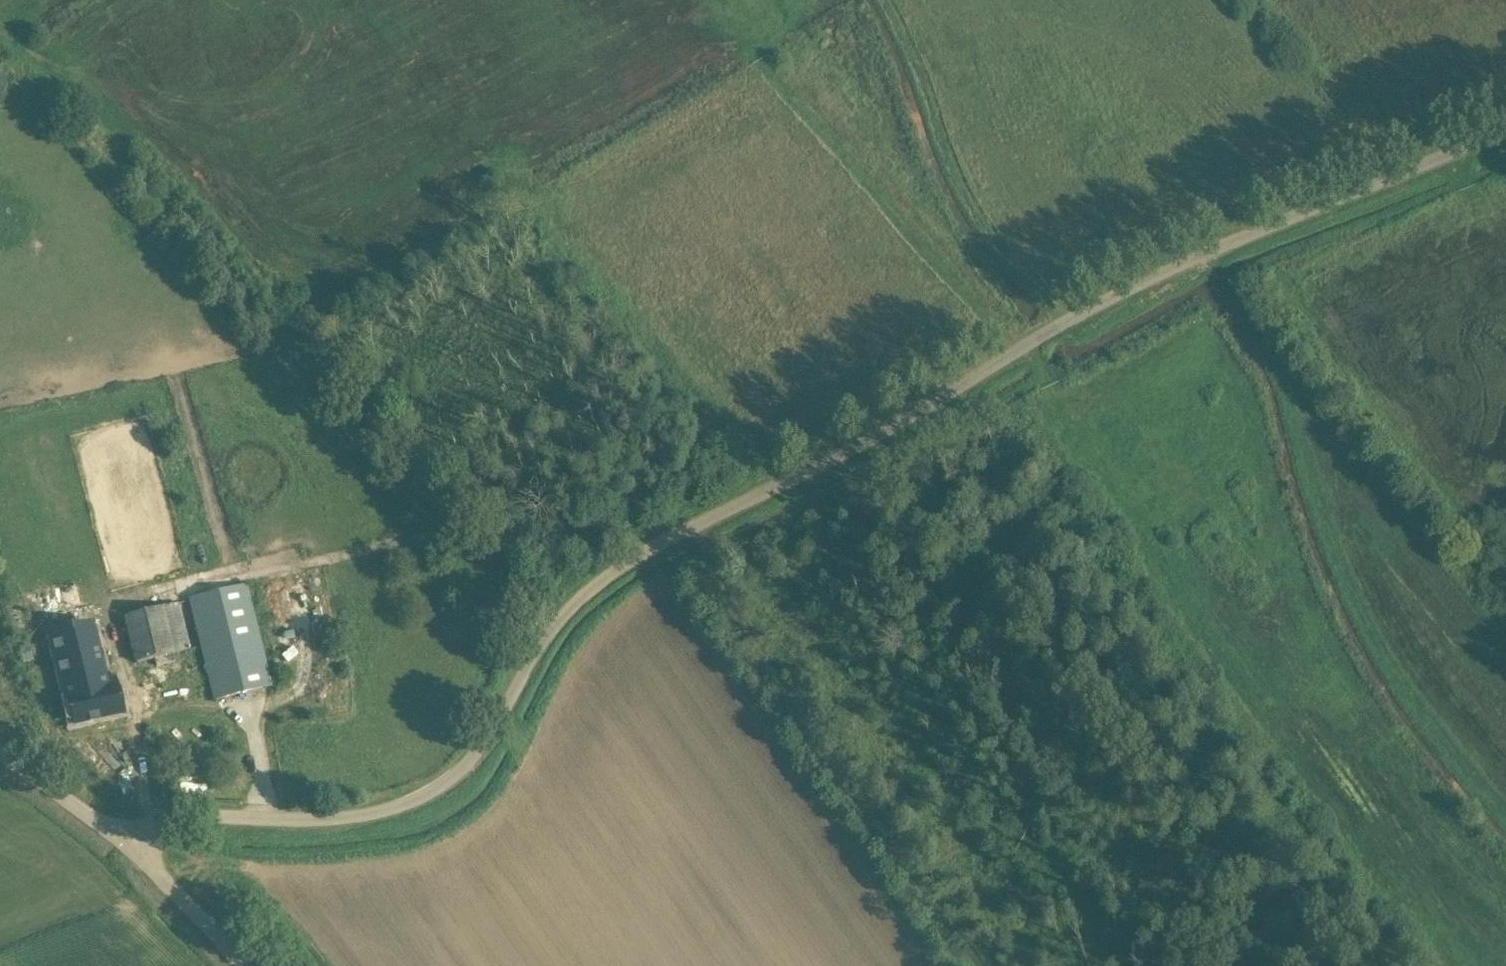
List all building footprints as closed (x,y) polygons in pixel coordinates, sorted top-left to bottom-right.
[(271,685),(245,584),(190,599),(215,699),(271,685)] [(190,649),(178,602),(124,616),(137,663),(190,649)] [(123,713),(125,712),(119,685),(108,687),(94,626),(94,625),(77,629),(76,628),(71,629),(71,630),(54,634),(54,635),(68,696),(74,724),(123,713)] [(29,641),(19,643),(23,662),(33,660),(29,641)]
